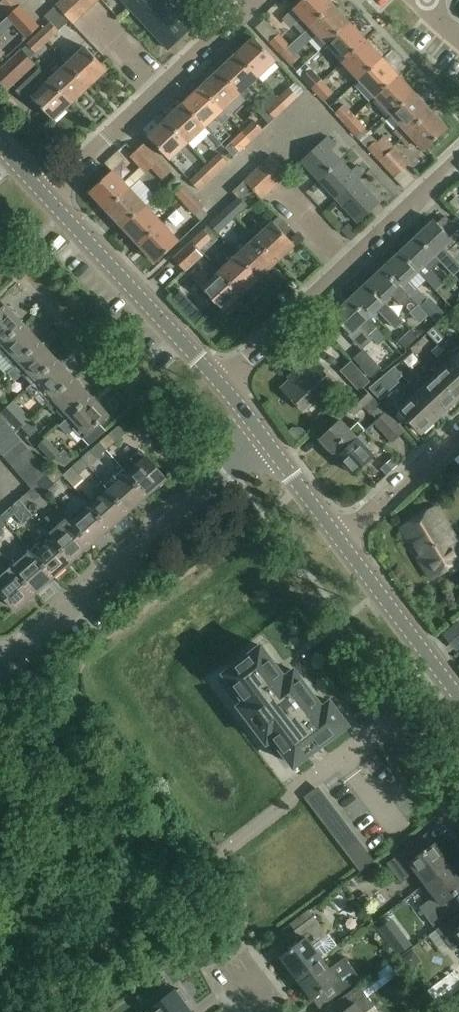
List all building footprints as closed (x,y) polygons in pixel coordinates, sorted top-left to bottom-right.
[(19,5),(15,0),(4,0),(1,3),(11,14),(13,16),(17,12),(15,9),(19,5)] [(74,24),(83,15),(69,0),(63,0),(56,6),(74,24)] [(83,15),(92,7),(85,0),(69,0),(83,15)] [(131,8),(140,0),(123,0),(131,8)] [(131,8),(150,28),(171,9),(180,1),(179,0),(172,0),(167,5),(163,0),(140,0),(131,8)] [(304,19),(297,25),(304,32),(334,5),(329,0),(303,0),(294,8),(304,19)] [(40,27),(19,5),(15,9),(17,12),(13,16),(11,14),(8,17),(28,38),(39,28),(40,27)] [(310,39),(317,33),(327,44),(350,23),(334,5),(304,32),(310,39)] [(171,9),(150,28),(169,49),(190,29),(171,9)] [(44,35),(49,41),(58,32),(50,23),(38,34),(41,38),(44,35)] [(327,44),(344,62),(366,40),(350,23),(327,44)] [(41,38),(38,34),(27,45),(35,53),(49,41),(44,35),(41,38)] [(270,42),(280,53),(284,48),(287,51),(291,47),(279,34),(270,42)] [(255,38),(237,54),(258,77),(276,60),(255,38)] [(344,62),(360,79),(383,58),(366,40),(344,62)] [(87,47),(69,63),(90,86),(108,69),(87,47)] [(280,53),(292,66),(301,57),(291,47),(287,51),(284,48),(280,53)] [(4,66),(16,79),(35,62),(23,49),(4,66)] [(237,54),(220,71),(240,93),(258,77),(237,54)] [(360,79),(376,97),(399,76),(383,58),(360,79)] [(69,63),(52,80),(72,102),(90,86),(69,63)] [(28,103),(34,98),(54,120),(72,102),(52,80),(40,68),(16,90),(28,103)] [(311,70),(303,77),(312,87),(316,83),(319,86),(323,83),(311,70)] [(220,71),(202,87),(223,109),(240,93),(220,71)] [(376,97),(392,115),(415,94),(399,76),(376,97)] [(312,87),(324,101),(332,93),(323,83),(319,86),(316,83),(312,87)] [(202,87),(185,103),(205,126),(223,109),(202,87)] [(284,102),(288,106),(298,96),(290,88),(277,100),(281,104),(284,102)] [(392,115),(401,124),(394,131),(402,139),(431,111),(415,94),(392,115)] [(266,110),(274,118),(288,106),(284,102),(281,104),(277,100),(266,110)] [(185,103),(167,120),(188,142),(205,126),(185,103)] [(335,113),(345,123),(349,119),(351,122),(355,118),(343,105),(335,113)] [(408,146),(415,139),(425,150),(448,129),(431,111),(402,139),(408,146)] [(349,119),(345,123),(356,136),(364,129),(355,118),(351,122),(349,119)] [(149,137),(170,159),(188,142),(167,120),(149,137)] [(255,121),(242,133),(246,137),(249,134),(253,139),(263,129),(255,121)] [(242,133),(232,142),(240,151),(253,139),(249,134),(246,137),(242,133)] [(342,162),(331,150),(336,145),(328,137),(302,161),(321,182),(342,162)] [(377,139),(368,148),(377,158),(381,155),(384,158),(389,154),(387,153),(388,152),(377,139)] [(156,163),(160,160),(145,144),(131,158),(146,174),(152,169),(153,170),(158,166),(156,163)] [(389,152),(388,152),(387,153),(389,154),(384,158),(381,155),(377,158),(395,178),(410,164),(395,147),(389,152)] [(220,153),(210,162),(215,167),(212,170),(215,173),(228,162),(220,153)] [(263,164),(280,181),(288,173),(272,156),(263,164)] [(172,173),(160,160),(156,163),(158,166),(153,170),(163,181),(172,173)] [(210,162),(191,181),(199,189),(215,173),(212,170),(215,167),(210,162)] [(342,162),(321,182),(340,202),(361,183),(358,179),(364,174),(357,166),(351,171),(342,162)] [(263,164),(254,172),(271,190),(280,181),(263,164)] [(90,192),(107,210),(129,190),(136,183),(130,177),(123,183),(112,171),(90,192)] [(271,190),(254,172),(245,181),(262,198),(271,190)] [(185,203),(194,194),(183,182),(174,191),(185,203)] [(361,183),(340,202),(359,223),(380,203),(361,183)] [(146,208),(129,190),(107,210),(123,228),(146,208)] [(205,206),(194,194),(185,203),(195,215),(205,206)] [(238,197),(229,206),(234,211),(230,214),(234,218),(247,206),(238,197)] [(234,211),(229,206),(215,219),(223,229),(234,218),(230,214),(234,211)] [(162,225),(146,208),(123,228),(140,246),(162,225)] [(418,236),(436,256),(441,261),(454,276),(458,271),(458,263),(444,247),(453,240),(451,237),(458,229),(446,215),(437,223),(435,220),(418,236)] [(274,222),(265,230),(260,224),(251,232),(257,238),(256,239),(277,262),(296,245),(274,222)] [(349,223),(342,230),(351,240),(358,234),(349,223)] [(178,243),(162,225),(140,246),(156,263),(178,243)] [(204,229),(192,240),(200,249),(212,238),(204,229)] [(436,256),(418,236),(401,252),(419,271),(437,290),(445,283),(432,269),(441,261),(436,256)] [(256,239),(239,255),(260,278),(277,262),(256,239)] [(192,242),(175,257),(187,269),(203,254),(192,242)] [(419,271),(401,252),(384,268),(420,306),(428,299),(410,280),(419,271)] [(239,255),(220,272),(242,295),(260,278),(239,255)] [(217,268),(209,275),(202,268),(193,276),(204,287),(202,289),(224,312),(224,311),(228,314),(238,305),(235,301),(242,295),(220,272),(217,268)] [(384,268),(368,283),(386,302),(393,295),(402,305),(404,303),(413,313),(420,306),(384,268)] [(386,302),(368,283),(350,299),(369,318),(378,310),(396,328),(404,321),(394,310),(394,311),(386,303),(386,302)] [(369,318),(350,299),(333,315),(351,334),(360,326),(369,335),(369,334),(379,344),(387,337),(369,318)] [(434,302),(425,311),(434,321),(443,312),(434,302)] [(4,343),(24,325),(7,306),(0,312),(0,347),(4,343)] [(0,347),(0,349),(16,366),(41,343),(24,325),(4,343),(0,347)] [(411,330),(399,340),(406,348),(418,338),(411,330)] [(447,338),(439,345),(448,355),(456,348),(447,338)] [(41,343),(16,366),(23,374),(33,384),(38,379),(57,361),(41,343)] [(440,360),(441,361),(448,355),(439,345),(432,351),(440,360)] [(448,355),(458,366),(458,351),(456,348),(448,355)] [(353,358),(370,377),(381,368),(363,349),(353,358)] [(295,366),(300,371),(282,388),(304,411),(336,381),(314,358),(312,360),(308,355),(295,366)] [(439,361),(445,368),(436,377),(457,399),(458,398),(458,366),(448,355),(441,361),(440,360),(439,361)] [(38,379),(33,384),(28,388),(36,396),(40,392),(50,402),(55,397),(74,379),(57,361),(38,379)] [(371,381),(351,361),(341,371),(360,391),(371,381)] [(402,375),(394,367),(388,372),(396,381),(402,375)] [(409,383),(413,387),(421,379),(412,370),(404,377),(409,382),(409,383)] [(421,379),(413,387),(440,415),(457,399),(436,377),(426,385),(421,379)] [(55,397),(50,402),(57,410),(65,419),(66,420),(91,396),(74,379),(55,397)] [(397,404),(401,408),(400,409),(404,413),(411,420),(409,422),(409,425),(415,431),(418,431),(419,430),(421,432),(440,415),(409,383),(402,389),(406,393),(397,401),(397,404)] [(346,405),(355,415),(364,406),(372,414),(380,406),(364,388),(346,405)] [(69,433),(74,428),(84,439),(90,433),(100,423),(108,415),(91,396),(66,420),(65,419),(60,424),(69,433)] [(6,409),(15,418),(22,411),(13,402),(6,409)] [(393,443),(404,432),(386,412),(375,423),(393,443)] [(22,427),(31,437),(39,429),(30,420),(22,427)] [(349,431),(340,422),(321,440),(338,458),(366,432),(357,423),(349,431)] [(0,429),(0,444),(15,431),(8,424),(7,423),(0,429)] [(106,430),(100,423),(90,433),(96,439),(106,430)] [(100,442),(107,450),(128,432),(121,424),(100,442)] [(0,444),(0,451),(3,455),(22,440),(15,431),(0,444)] [(366,432),(338,458),(354,476),(373,458),(365,448),(373,440),(366,432)] [(47,438),(39,445),(53,460),(61,453),(47,438)] [(22,440),(3,455),(11,464),(30,448),(22,440)] [(107,450),(100,442),(91,450),(98,458),(107,450)] [(11,464),(18,472),(36,456),(30,448),(11,464)] [(135,461),(124,469),(147,495),(166,479),(142,452),(134,460),(135,461)] [(18,472),(25,480),(43,464),(36,456),(18,472)] [(89,466),(83,458),(73,466),(79,474),(89,466)] [(391,459),(382,467),(388,474),(397,466),(391,459)] [(43,464),(25,480),(32,489),(39,484),(48,476),(51,473),(43,464)] [(55,483),(64,475),(57,467),(51,473),(48,476),(55,483)] [(124,469),(107,485),(106,486),(128,511),(147,495),(124,469)] [(447,485),(454,495),(458,491),(458,476),(447,485)] [(94,489),(97,493),(88,502),(110,527),(128,511),(106,486),(107,485),(103,481),(94,489)] [(32,489),(29,492),(36,500),(46,492),(39,484),(32,489)] [(20,499),(1,515),(6,521),(15,513),(24,524),(34,515),(20,499)] [(88,502),(70,517),(69,518),(91,544),(110,527),(88,502)] [(458,567),(458,547),(436,508),(401,530),(408,544),(413,542),(421,554),(418,559),(432,583),(458,567)] [(56,521),(60,526),(50,534),(73,560),(91,544),(69,518),(70,517),(66,513),(56,521)] [(9,524),(6,521),(1,515),(0,517),(0,531),(9,524)] [(31,551),(54,577),(73,560),(50,534),(41,542),(31,551)] [(54,577),(31,551),(12,567),(35,593),(54,577)] [(0,578),(0,599),(4,596),(17,610),(35,593),(12,567),(0,578)] [(262,646),(225,673),(246,701),(240,705),(258,728),(268,742),(274,737),(294,765),(348,724),(331,701),(323,707),(315,697),(315,696),(314,695),(306,685),(306,684),(305,683),(297,673),(296,671),(295,672),(295,673),(287,679),(262,646)] [(315,788),(304,797),(309,804),(321,795),(315,788)] [(309,804),(314,810),(326,802),(321,795),(309,804)] [(314,810),(319,817),(331,808),(326,802),(314,810)] [(319,817),(324,824),(336,815),(331,808),(319,817)] [(324,824),(330,831),(341,822),(336,815),(324,824)] [(330,831),(335,838),(346,829),(341,822),(330,831)] [(335,838),(340,844),(351,836),(346,829),(335,838)] [(428,883),(453,864),(431,834),(390,864),(403,882),(419,870),(428,883)] [(340,844),(345,851),(357,842),(351,836),(340,844)] [(357,842),(345,851),(350,858),(362,849),(357,842)] [(362,849),(350,858),(355,865),(367,856),(362,849)] [(367,856),(355,865),(360,871),(372,863),(372,862),(367,856)] [(428,883),(437,896),(422,907),(436,926),(457,910),(450,901),(458,894),(458,872),(453,864),(428,883)] [(438,929),(454,951),(458,947),(458,914),(438,929)] [(299,977),(324,959),(316,947),(331,936),(316,917),(296,932),(303,941),(283,956),(299,977)] [(400,954),(412,945),(403,933),(391,942),(400,954)] [(324,959),(299,977),(315,999),(335,984),(343,994),(363,979),(347,958),(331,969),(324,959)] [(380,972),(387,982),(397,975),(389,965),(380,972)] [(142,985),(150,994),(165,983),(158,973),(142,985)] [(378,1007),(362,986),(340,1002),(347,1011),(346,1011),(370,1011),(378,1007)] [(151,1010),(148,1011),(193,1011),(176,990),(151,1010)]
